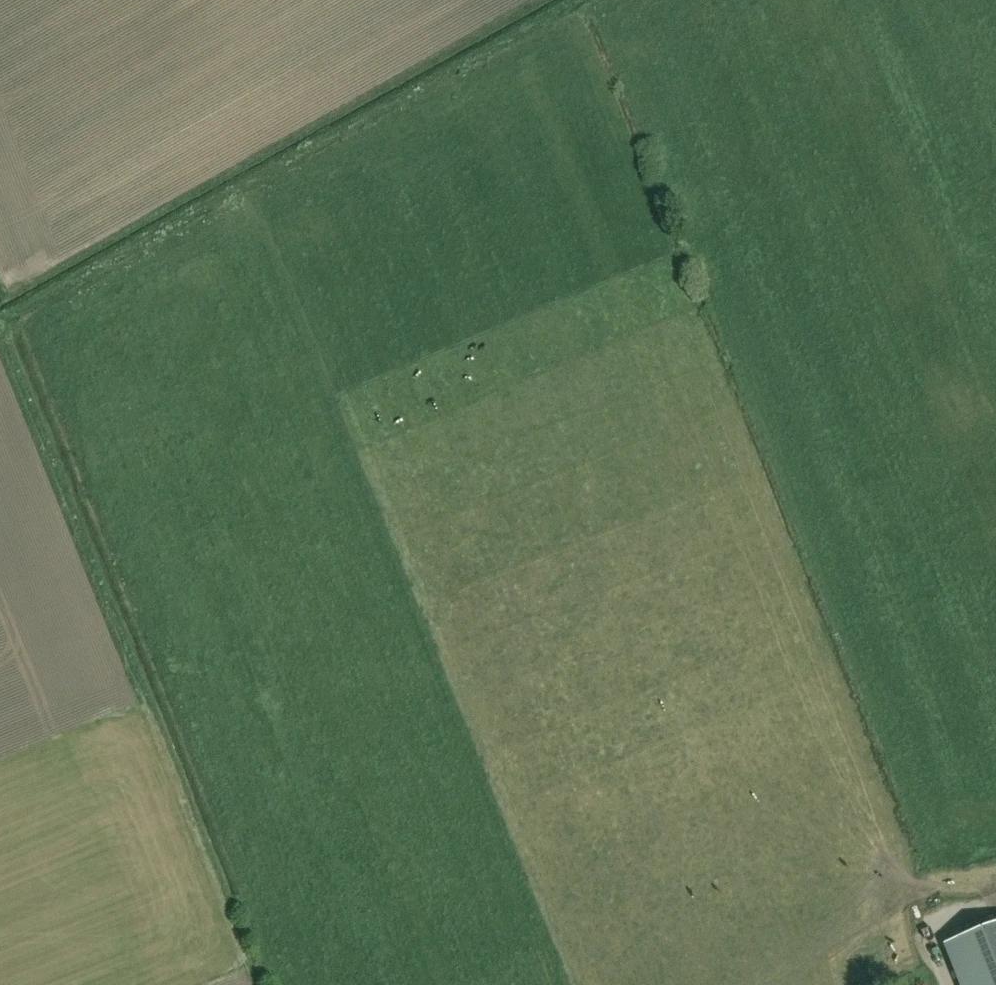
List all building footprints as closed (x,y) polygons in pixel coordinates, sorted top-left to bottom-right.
[(964,984),(995,984),(995,925),(948,943),(964,984)]
